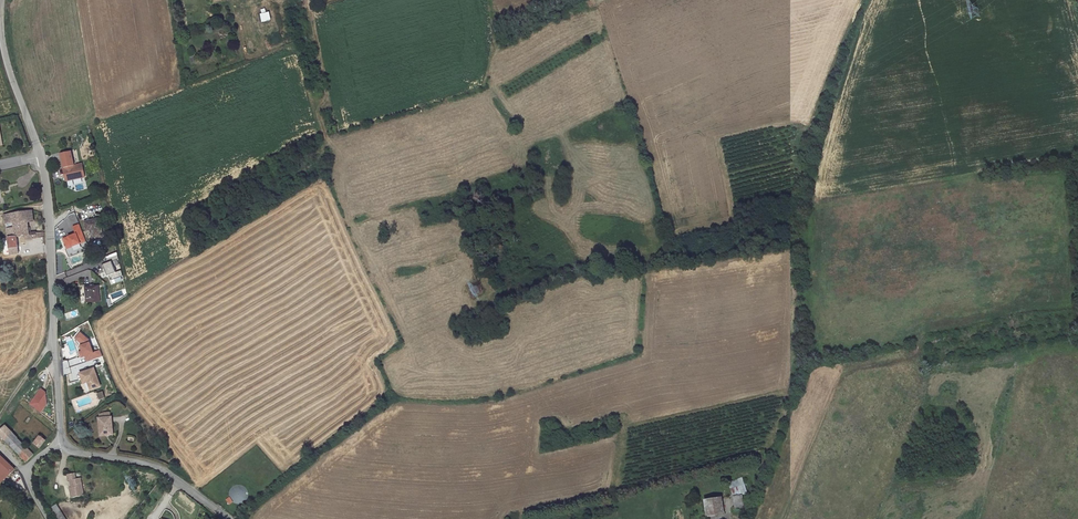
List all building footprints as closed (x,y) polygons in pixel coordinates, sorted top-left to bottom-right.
[(258,14),(260,22),(269,20),(267,12),(258,14)] [(71,151),(61,153),(64,168),(74,166),(71,151)] [(64,168),(63,168),(66,181),(85,177),(82,164),(74,166),(64,168)] [(7,228),(10,255),(19,254),(17,237),(26,236),(29,236),(29,233),(27,222),(26,212),(12,213),(4,215),(7,228)] [(85,222),(86,228),(90,227),(90,229),(93,239),(102,236),(99,219),(85,222)] [(75,227),(77,235),(64,240),(68,248),(86,241),(80,226),(75,227)] [(119,259),(117,252),(103,258),(105,264),(112,261),(119,259)] [(109,275),(116,272),(112,261),(105,264),(102,265),(103,269),(105,268),(108,276),(109,275)] [(109,275),(111,280),(123,276),(121,270),(116,272),(109,275)] [(99,285),(93,286),(85,287),(86,303),(100,301),(99,285)] [(76,338),(81,332),(80,331),(73,338),(80,356),(81,355),(77,344),(81,343),(76,338)] [(76,338),(81,343),(77,344),(81,355),(84,354),(86,354),(89,361),(102,356),(100,350),(94,352),(89,340),(81,332),(76,338)] [(80,373),(82,380),(86,379),(87,382),(90,390),(100,386),(94,368),(80,373)] [(48,394),(43,390),(31,406),(41,413),(48,404),(48,394)] [(111,417),(99,418),(100,436),(113,434),(111,417)] [(5,426),(0,430),(0,435),(5,440),(12,433),(5,426)] [(12,433),(5,440),(20,455),(27,448),(12,433)] [(40,436),(34,443),(40,447),(45,440),(40,436)] [(33,454),(27,448),(20,455),(26,461),(33,454)] [(14,469),(0,456),(0,478),(5,472),(8,475),(14,469)] [(0,478),(0,480),(2,481),(8,475),(5,472),(0,478)] [(75,473),(67,475),(68,480),(71,480),(73,487),(69,488),(71,498),(84,495),(81,478),(76,479),(75,473)] [(745,479),(730,481),(733,496),(747,494),(745,479)] [(247,503),(246,487),(229,488),(230,504),(247,503)] [(742,495),(733,496),(735,508),(744,506),(742,495)] [(705,501),(707,513),(715,512),(715,513),(723,512),(722,507),(721,498),(705,501)] [(52,507),(57,514),(55,515),(58,518),(66,518),(56,504),(52,507)] [(715,512),(707,513),(707,517),(725,514),(724,507),(722,507),(723,512),(715,513),(715,512)]
